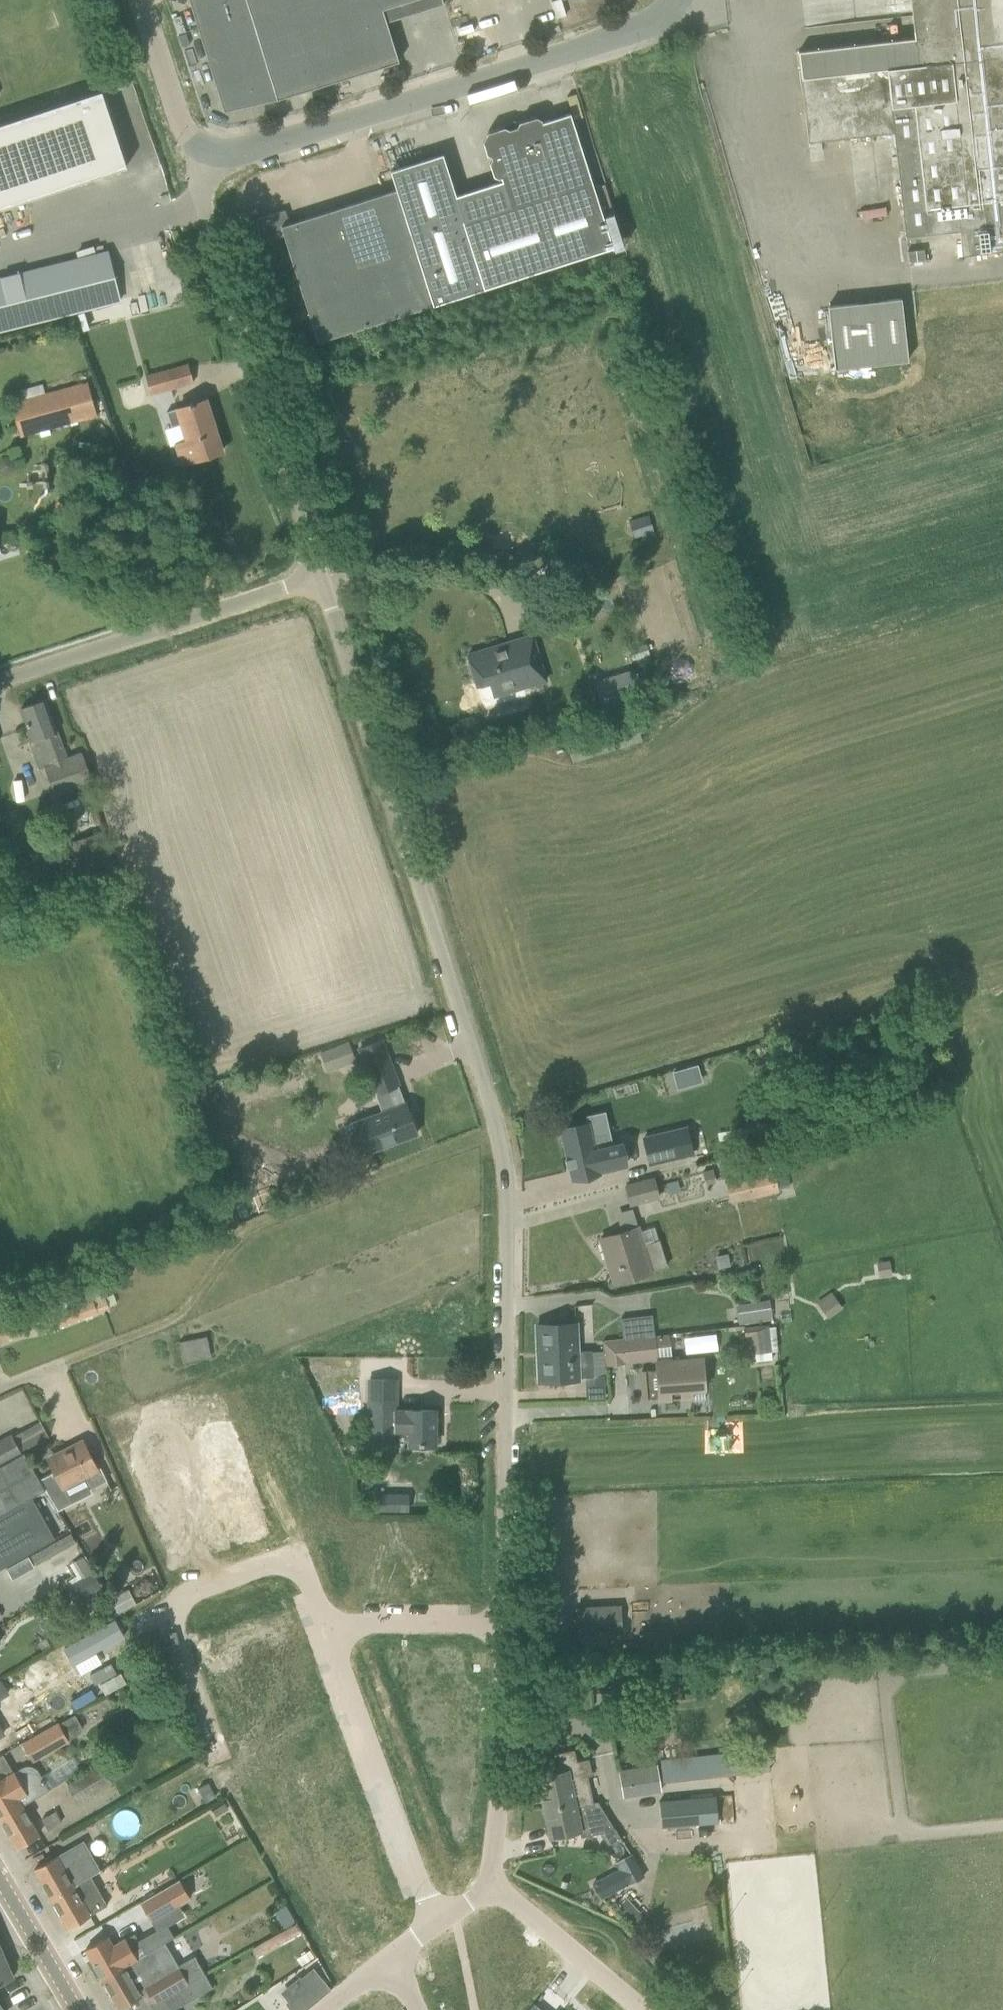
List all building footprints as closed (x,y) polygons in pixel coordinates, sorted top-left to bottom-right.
[(245,0),(189,0),(198,28),(249,12),(245,0)] [(333,82),(307,0),(245,0),(249,12),(277,99),(333,82)] [(379,0),(307,0),(333,82),(399,61),(382,9),(379,0)] [(382,9),(411,0),(379,0),(382,9)] [(926,29),(913,30),(914,39),(798,51),(808,142),(894,133),(905,237),(959,231),(962,256),(1002,251),(1002,0),(923,0),(926,29)] [(223,111),(277,99),(249,12),(198,28),(223,111)] [(0,124),(0,208),(126,167),(101,91),(0,124)] [(433,305),(484,289),(614,247),(570,113),(517,130),(516,126),(509,129),(510,132),(489,139),(502,180),(456,195),(442,154),(390,171),(396,189),(433,305)] [(394,317),(433,305),(396,189),(357,201),(394,317)] [(356,329),(394,317),(357,201),(319,213),(356,329)] [(317,342),(336,336),(356,329),(319,213),(289,223),(285,209),(255,219),(262,242),(284,235),(317,342)] [(924,249),(907,251),(908,262),(925,260),(924,249)] [(0,278),(0,331),(120,301),(107,251),(0,278)] [(834,369),(907,361),(900,299),(827,306),(834,369)] [(146,376),(151,393),(193,381),(188,364),(146,376)] [(11,402),(21,438),(97,417),(87,381),(11,402)] [(180,464),(222,451),(216,432),(205,399),(186,405),(177,408),(177,409),(172,410),(167,412),(171,427),(170,427),(175,443),(173,443),(180,464)] [(648,514),(629,520),(634,536),(652,530),(648,514)] [(494,696),(544,680),(530,635),(467,654),(477,685),(473,686),(476,696),(485,700),(494,697),(494,696)] [(630,669),(593,680),(595,687),(601,706),(602,707),(638,697),(637,694),(630,669)] [(21,708),(28,727),(42,767),(44,766),(54,794),(92,780),(82,752),(66,757),(45,699),(21,708)] [(103,830),(73,841),(85,876),(115,865),(103,830)] [(366,1116),(344,1124),(355,1155),(367,1151),(416,1133),(398,1084),(399,1084),(382,1039),(360,1048),(370,1076),(376,1091),(375,1091),(382,1110),(366,1116)] [(327,1070),(355,1060),(348,1041),(320,1051),(327,1070)] [(561,1129),(573,1178),(626,1165),(621,1143),(609,1146),(605,1133),(591,1136),(588,1122),(561,1129)] [(694,1152),(686,1125),(643,1137),(650,1163),(694,1152)] [(754,1169),(724,1176),(730,1202),(779,1191),(778,1189),(788,1186),(784,1168),(774,1170),(773,1166),(773,1165),(754,1169)] [(713,1168),(703,1171),(707,1184),(717,1181),(713,1168)] [(660,1196),(655,1177),(625,1185),(630,1203),(660,1196)] [(677,1180),(667,1182),(670,1193),(680,1190),(677,1180)] [(641,1229),(640,1226),(599,1238),(613,1282),(653,1270),(667,1265),(659,1238),(655,1225),(641,1229)] [(717,1254),(720,1266),(731,1264),(729,1252),(717,1254)] [(889,1260),(877,1262),(879,1275),(890,1273),(889,1260)] [(44,1332),(110,1308),(99,1280),(35,1304),(44,1332)] [(831,1294),(819,1303),(828,1316),(840,1307),(831,1294)] [(577,1303),(578,1333),(592,1332),(590,1302),(577,1303)] [(769,1317),(767,1302),(736,1307),(739,1322),(769,1317)] [(24,1311),(15,1315),(19,1326),(28,1322),(24,1311)] [(0,1320),(0,1342),(19,1335),(12,1316),(0,1320)] [(576,1323),(537,1324),(539,1380),(593,1378),(593,1376),(606,1374),(604,1362),(603,1351),(587,1352),(577,1352),(576,1323)] [(775,1348),(773,1323),(744,1327),(745,1335),(753,1334),(755,1350),(775,1348)] [(178,1341),(183,1362),(212,1355),(206,1334),(178,1341)] [(653,1336),(624,1338),(626,1360),(656,1358),(653,1336)] [(658,1386),(643,1387),(644,1398),(659,1397),(659,1398),(692,1396),(692,1399),(705,1398),(705,1388),(703,1357),(657,1360),(658,1386)] [(407,1444),(434,1444),(434,1409),(396,1409),(396,1378),(368,1378),(368,1429),(407,1429),(407,1444)] [(206,1391),(165,1406),(174,1430),(215,1415),(206,1391)] [(215,1415),(174,1430),(182,1453),(223,1438),(215,1415)] [(145,1432),(129,1438),(132,1445),(148,1439),(145,1432)] [(21,1453),(12,1434),(0,1440),(0,1464),(21,1453)] [(223,1438),(182,1453),(191,1476),(232,1461),(223,1438)] [(148,1439),(132,1445),(135,1453),(151,1447),(148,1439)] [(40,1478),(58,1509),(93,1491),(91,1488),(106,1480),(100,1467),(97,1468),(83,1442),(49,1459),(54,1471),(40,1478)] [(29,1497),(44,1489),(24,1452),(21,1453),(0,1464),(0,1512),(29,1497)] [(232,1461),(191,1476),(199,1499),(240,1484),(232,1461)] [(162,1478),(146,1484),(149,1491),(165,1486),(162,1478)] [(240,1484),(199,1499),(208,1522),(249,1507),(240,1484)] [(165,1486),(149,1491),(152,1499),(168,1493),(165,1486)] [(52,1537),(29,1497),(0,1514),(0,1567),(52,1537)] [(249,1507),(208,1522),(217,1546),(258,1531),(249,1507)] [(179,1524),(163,1530),(166,1538),(182,1532),(179,1524)] [(70,1532),(30,1554),(36,1564),(75,1542),(70,1532)] [(182,1532),(166,1538),(169,1545),(185,1539),(182,1532)] [(28,1555),(7,1567),(12,1577),(33,1565),(28,1555)] [(82,1556),(73,1561),(82,1578),(91,1573),(82,1556)] [(128,1588),(111,1597),(119,1611),(120,1610),(136,1602),(128,1588)] [(576,1607),(577,1633),(622,1631),(621,1603),(596,1604),(596,1606),(576,1607)] [(65,1646),(74,1662),(124,1634),(115,1618),(65,1646)] [(207,1622),(191,1628),(194,1636),(210,1630),(207,1622)] [(214,1641),(198,1647),(201,1655),(217,1649),(214,1641)] [(217,1649),(201,1655),(203,1662),(219,1656),(217,1649)] [(297,1662),(264,1675),(271,1694),(304,1681),(297,1662)] [(591,1666),(591,1691),(608,1691),(608,1666),(591,1666)] [(22,1685),(15,1673),(0,1681),(0,1698),(22,1685)] [(228,1679),(212,1685),(215,1693),(231,1687),(228,1679)] [(304,1681),(271,1694),(278,1713),(311,1700),(304,1681)] [(231,1687),(215,1693),(217,1700),(233,1694),(231,1687)] [(163,1704),(154,1708),(158,1716),(167,1712),(163,1704)] [(23,1742),(33,1760),(68,1740),(80,1733),(81,1731),(81,1728),(81,1725),(74,1713),(58,1722),(23,1742)] [(242,1717),(226,1723),(229,1731),(245,1725),(242,1717)] [(245,1725),(229,1731),(231,1738),(247,1732),(245,1725)] [(767,1746),(659,1758),(662,1781),(770,1769),(767,1746)] [(78,1803),(112,1782),(112,1781),(130,1768),(118,1747),(101,1761),(67,1783),(78,1803)] [(538,1776),(544,1806),(591,1796),(590,1791),(589,1791),(586,1775),(591,1773),(588,1758),(576,1760),(574,1748),(557,1752),(559,1764),(556,1765),(558,1772),(538,1776)] [(0,1753),(0,1773),(9,1768),(1,1753),(0,1753)] [(256,1756),(240,1762),(243,1769),(259,1763),(256,1756)] [(623,1772),(627,1795),(661,1789),(657,1766),(623,1772)] [(22,1804),(49,1788),(41,1774),(38,1770),(33,1768),(29,1767),(25,1767),(22,1768),(14,1772),(13,1771),(0,1778),(0,1817),(22,1804)] [(207,1782),(197,1787),(205,1801),(215,1796),(207,1782)] [(714,1794),(660,1798),(662,1825),(716,1820),(714,1794)] [(591,1796),(544,1806),(550,1836),(580,1829),(581,1836),(614,1829),(597,1801),(592,1802),(591,1796)] [(17,1846),(38,1834),(22,1804),(0,1817),(0,1819),(16,1846),(17,1846)] [(56,1811),(42,1818),(49,1830),(62,1822),(56,1811)] [(52,1858),(34,1868),(51,1897),(87,1877),(100,1869),(92,1855),(83,1840),(70,1847),(57,1855),(52,1858)] [(281,1848),(266,1856),(270,1863),(285,1855),(281,1848)] [(619,1867),(593,1881),(602,1897),(628,1883),(642,1875),(631,1854),(616,1862),(619,1867)] [(285,1855),(270,1863),(274,1870),(289,1862),(285,1855)] [(103,1904),(87,1877),(51,1897),(67,1926),(90,1914),(89,1912),(103,1904)] [(179,1878),(140,1901),(151,1919),(179,1903),(190,1897),(179,1878)] [(301,1883),(286,1892),(290,1898),(305,1890),(301,1883)] [(378,1883),(345,1895),(352,1914),(385,1902),(378,1883)] [(305,1890),(290,1898),(294,1905),(309,1897),(305,1890)] [(385,1902),(352,1914),(359,1934),(392,1922),(385,1902)] [(285,1905),(276,1911),(285,1926),(294,1920),(285,1905)] [(322,1918),(307,1926),(311,1933),(326,1925),(322,1918)] [(102,1938),(85,1948),(102,1978),(165,1941),(174,1936),(166,1922),(138,1938),(134,1931),(112,1944),(107,1936),(102,1938)] [(294,1924),(252,1948),(256,1956),(299,1932),(294,1924)] [(326,1925),(311,1933),(315,1940),(330,1932),(326,1925)] [(165,1941),(102,1978),(118,2007),(147,1990),(153,2002),(154,2003),(188,1984),(165,1941)] [(13,1976),(0,1946),(0,1981),(13,1976)] [(309,1950),(296,1958),(301,1965),(313,1956),(309,1950)] [(330,1988),(313,1966),(299,1978),(307,1987),(286,2004),(291,2009),(303,2009),(330,1988)] [(175,2008),(195,1997),(188,1984),(154,2003),(153,2002),(150,2004),(154,2009),(176,2009),(175,2008)]
